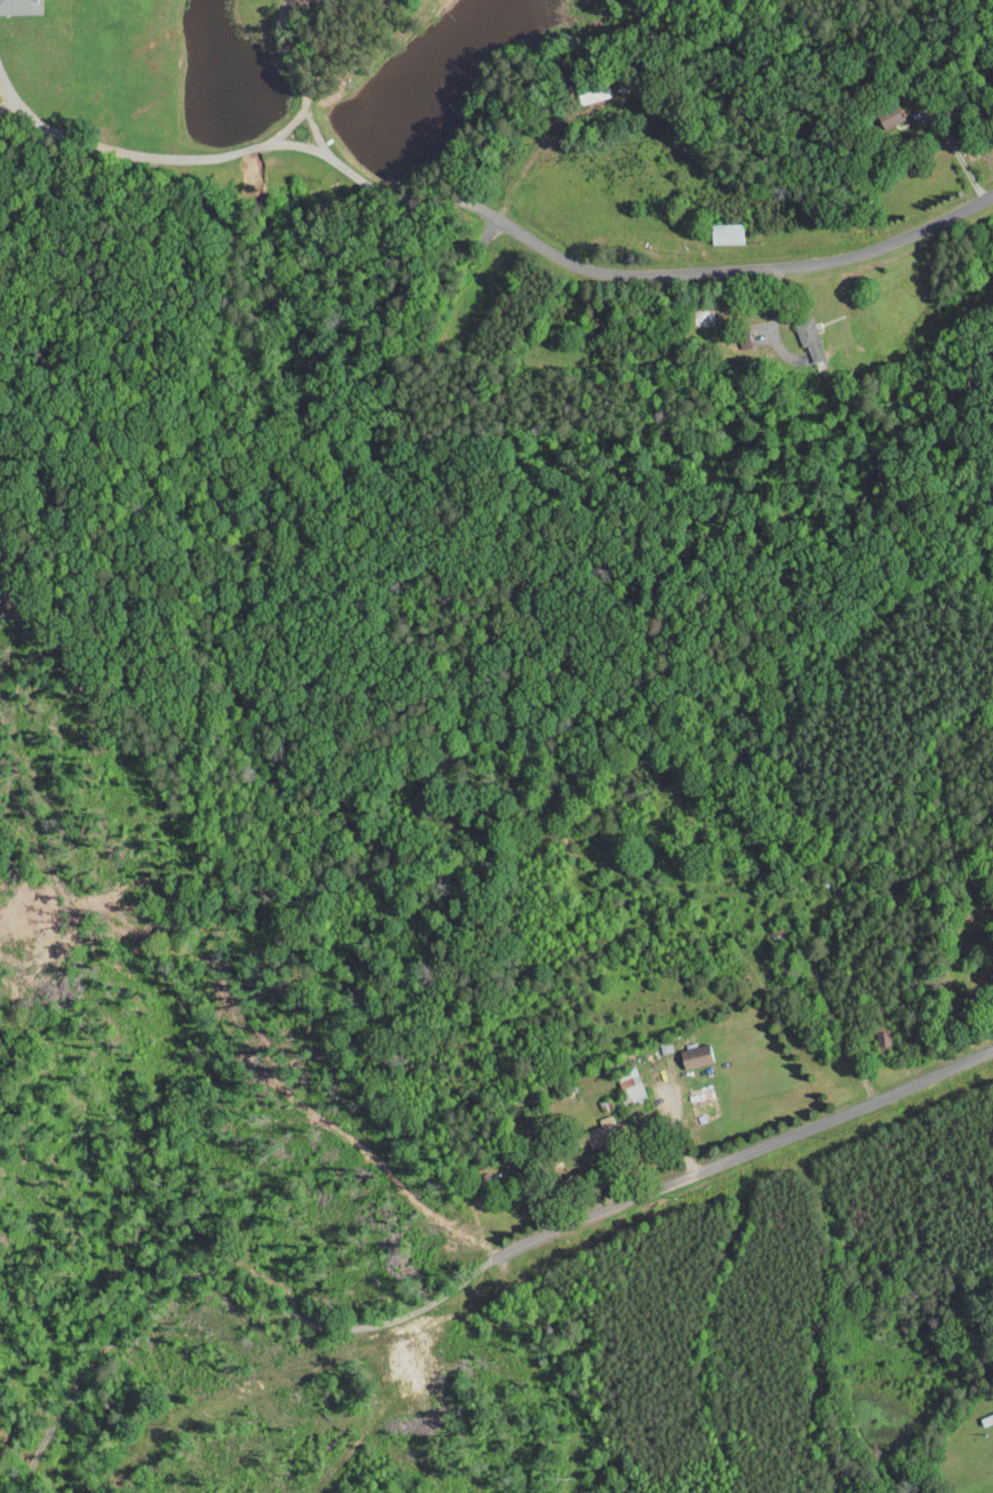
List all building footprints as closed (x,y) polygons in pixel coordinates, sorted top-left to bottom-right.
[(29,0),(0,0),(0,8),(29,8),(29,0)] [(565,85),(568,98),(599,90),(596,78),(565,85)] [(894,112),(885,95),(864,106),(873,123),(894,112)] [(731,236),(731,217),(699,218),(700,237),(731,236)] [(780,315),(790,341),(794,339),(801,356),(815,351),(798,308),(780,315)] [(672,1063),(701,1056),(696,1037),(667,1044),(672,1063)] [(633,1092),(624,1060),(606,1066),(616,1097),(633,1092)] [(586,1113),(588,1121),(572,1126),(577,1141),(607,1132),(600,1109),(586,1113)]
